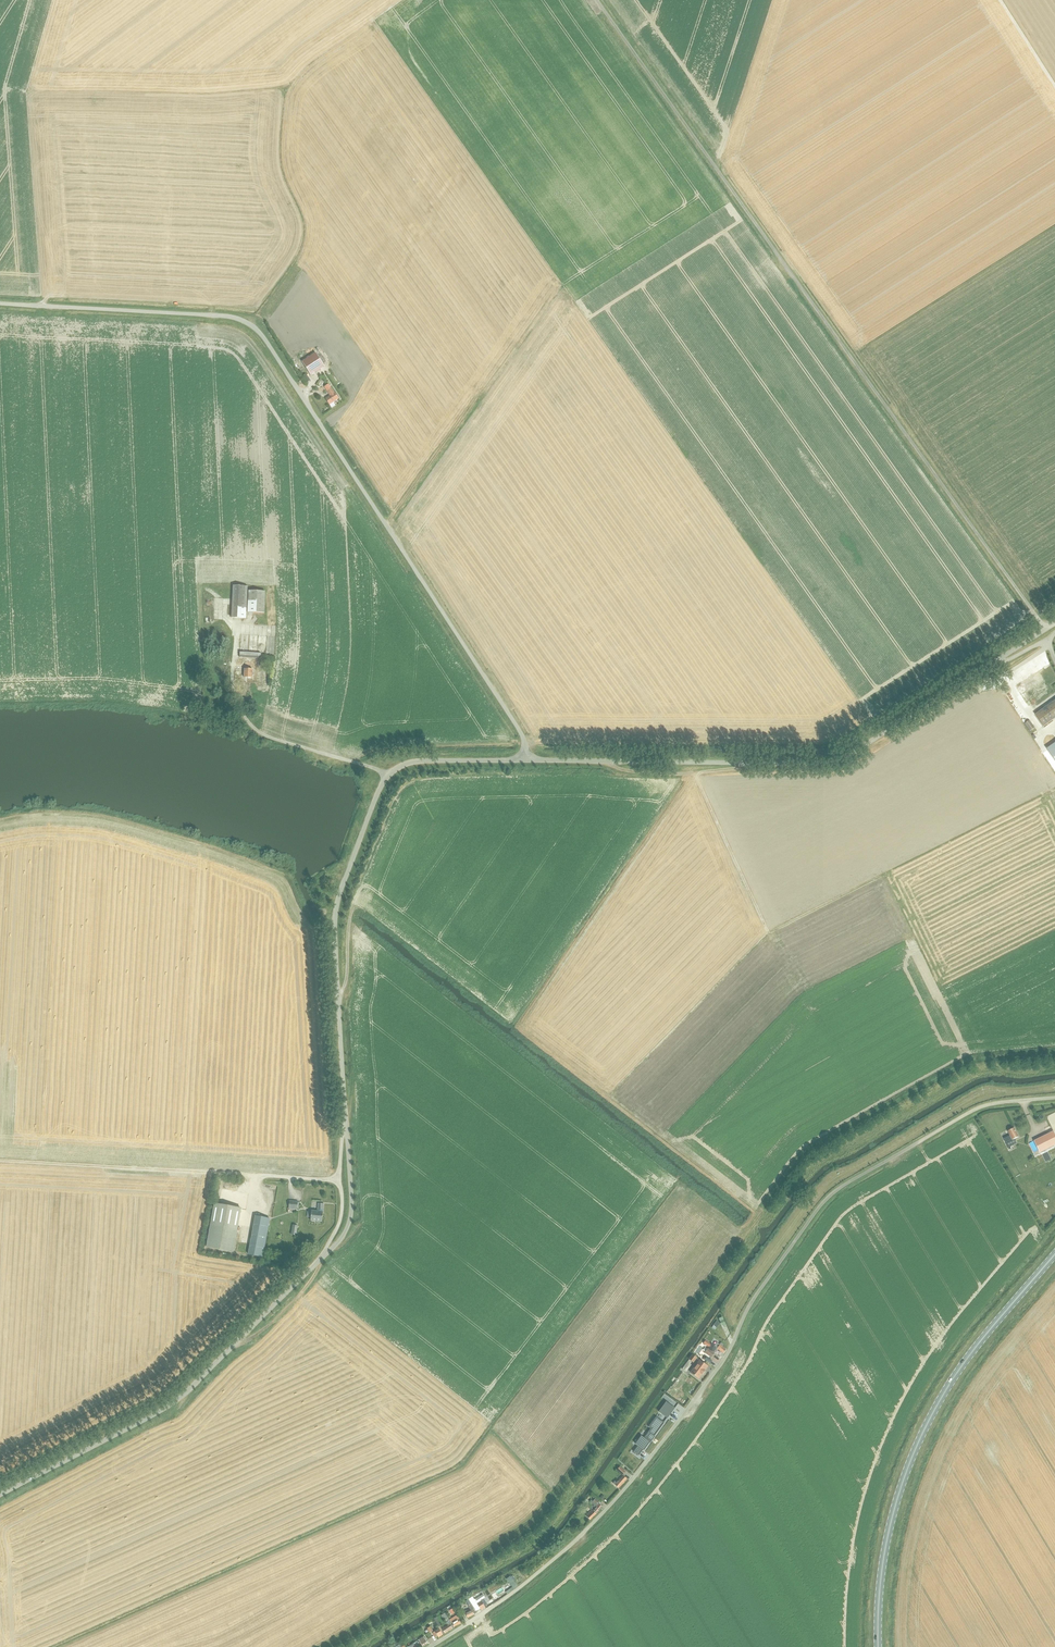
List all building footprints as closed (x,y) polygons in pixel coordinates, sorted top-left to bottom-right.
[(325,366),(316,353),(302,361),(311,375),(325,366)] [(333,402),(339,399),(334,392),(334,393),(331,388),(327,391),(330,396),(326,399),(330,405),(332,407),(335,405),(333,402)] [(246,619),(247,587),(233,586),(232,618),(246,619)] [(264,614),(265,592),(249,592),(247,613),(264,614)] [(252,678),(253,670),(248,669),(249,667),(245,666),(244,678),(252,678)] [(1054,718),(1054,700),(1035,715),(1043,727),(1054,718)] [(1030,732),(1034,728),(1029,721),(1024,724),(1030,732)] [(1006,1143),(1018,1137),(1013,1128),(1007,1131),(1009,1135),(1003,1139),(1006,1143)] [(1034,1141),(1040,1153),(1054,1145),(1054,1134),(1054,1131),(1034,1141)] [(1039,1153),(1033,1156),(1038,1165),(1044,1162),(1039,1153)] [(289,1201),(289,1208),(297,1209),(298,1201),(289,1201)] [(322,1222),(324,1204),(318,1203),(317,1211),(311,1210),(310,1221),(322,1222)] [(214,1204),(207,1247),(233,1251),(241,1209),(214,1204)] [(255,1216),(248,1254),(263,1257),(270,1219),(255,1216)] [(723,1353),(726,1349),(722,1346),(723,1344),(721,1343),(720,1344),(717,1342),(714,1346),(712,1344),(711,1344),(705,1340),(703,1343),(709,1347),(708,1349),(708,1348),(705,1353),(711,1357),(714,1353),(717,1349),(723,1353)] [(688,1359),(693,1363),(697,1358),(692,1354),(688,1359)] [(699,1360),(690,1373),(698,1379),(708,1366),(699,1360)] [(667,1402),(659,1412),(667,1418),(675,1408),(667,1402)] [(637,1446),(633,1452),(639,1456),(643,1450),(644,1450),(650,1442),(654,1436),(664,1423),(664,1422),(663,1422),(656,1416),(648,1427),(651,1428),(644,1438),(641,1436),(635,1444),(637,1446)] [(625,1472),(620,1467),(617,1470),(622,1475),(625,1472)] [(618,1488),(626,1479),(623,1476),(616,1483),(614,1481),(612,1483),(618,1488)] [(602,1507),(597,1503),(598,1502),(595,1499),(593,1501),(591,1500),(590,1502),(594,1505),(593,1506),(596,1508),(593,1510),(596,1513),(602,1507)] [(590,1520),(596,1514),(591,1509),(585,1515),(590,1520)] [(469,1599),(476,1611),(480,1608),(481,1610),(486,1607),(485,1607),(484,1605),(486,1604),(483,1599),(484,1598),(482,1595),(474,1600),(473,1597),(472,1597),(469,1599)] [(466,1610),(464,1612),(467,1618),(473,1614),(475,1613),(471,1604),(468,1605),(470,1610),(467,1612),(466,1610)] [(445,1613),(441,1615),(442,1618),(444,1617),(445,1619),(444,1619),(448,1626),(442,1629),(444,1633),(444,1634),(452,1629),(452,1628),(451,1626),(452,1625),(447,1618),(445,1613)] [(457,1617),(456,1616),(450,1620),(454,1628),(461,1624),(459,1621),(460,1621),(458,1617),(457,1617)] [(438,1638),(443,1635),(439,1629),(432,1633),(435,1638),(437,1636),(438,1638)] [(420,1646),(423,1646),(428,1644),(424,1637),(417,1641),(420,1646)]
